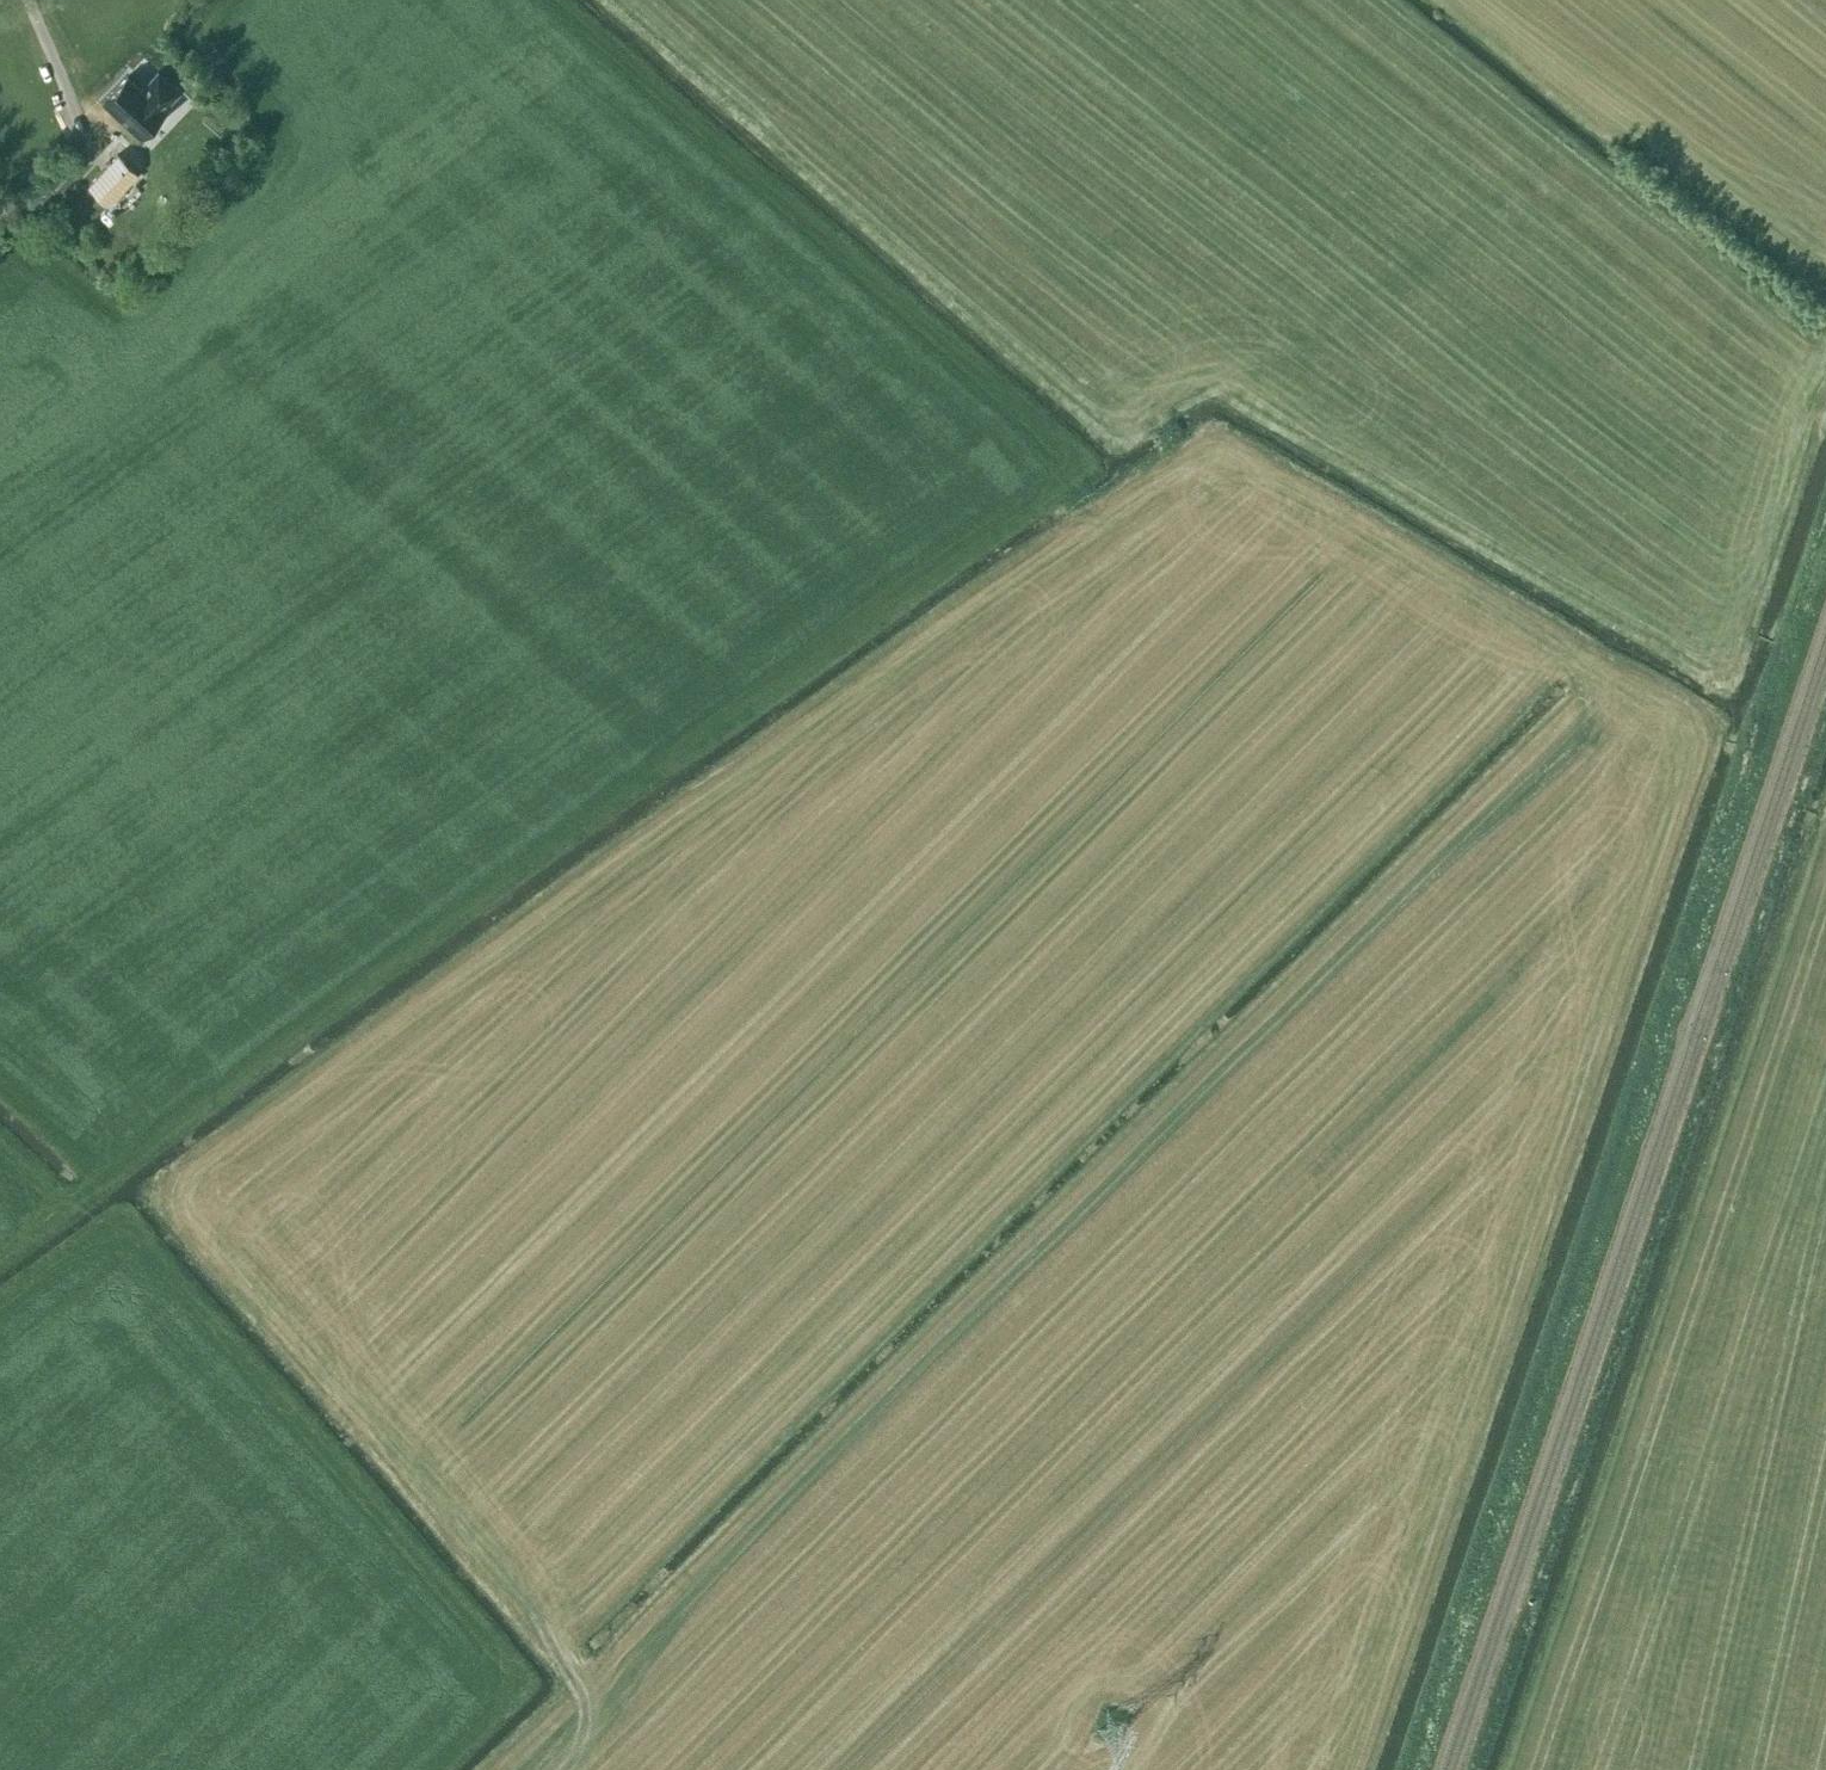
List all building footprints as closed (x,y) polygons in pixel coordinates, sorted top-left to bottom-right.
[(179,93),(157,72),(141,89),(127,76),(102,102),(141,138),(165,112),(163,110),(179,93)] [(109,205),(137,175),(124,162),(132,154),(119,143),(109,154),(114,158),(89,185),(109,205)]
